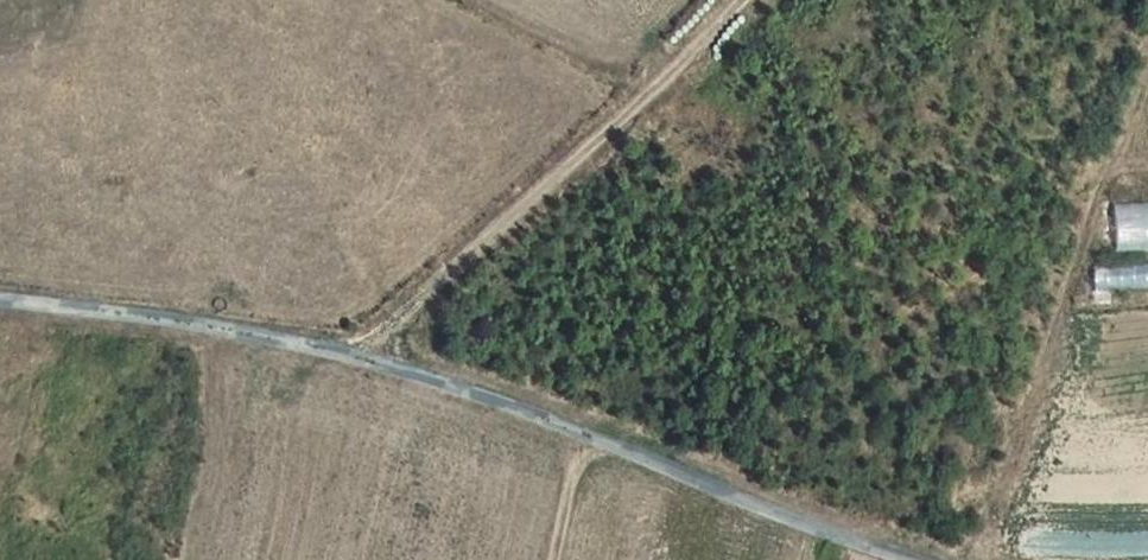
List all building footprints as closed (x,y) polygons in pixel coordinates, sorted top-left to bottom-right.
[(1115,252),(1147,249),(1147,201),(1111,203),(1115,252)] [(1095,293),(1147,289),(1147,261),(1093,265),(1095,293)]
